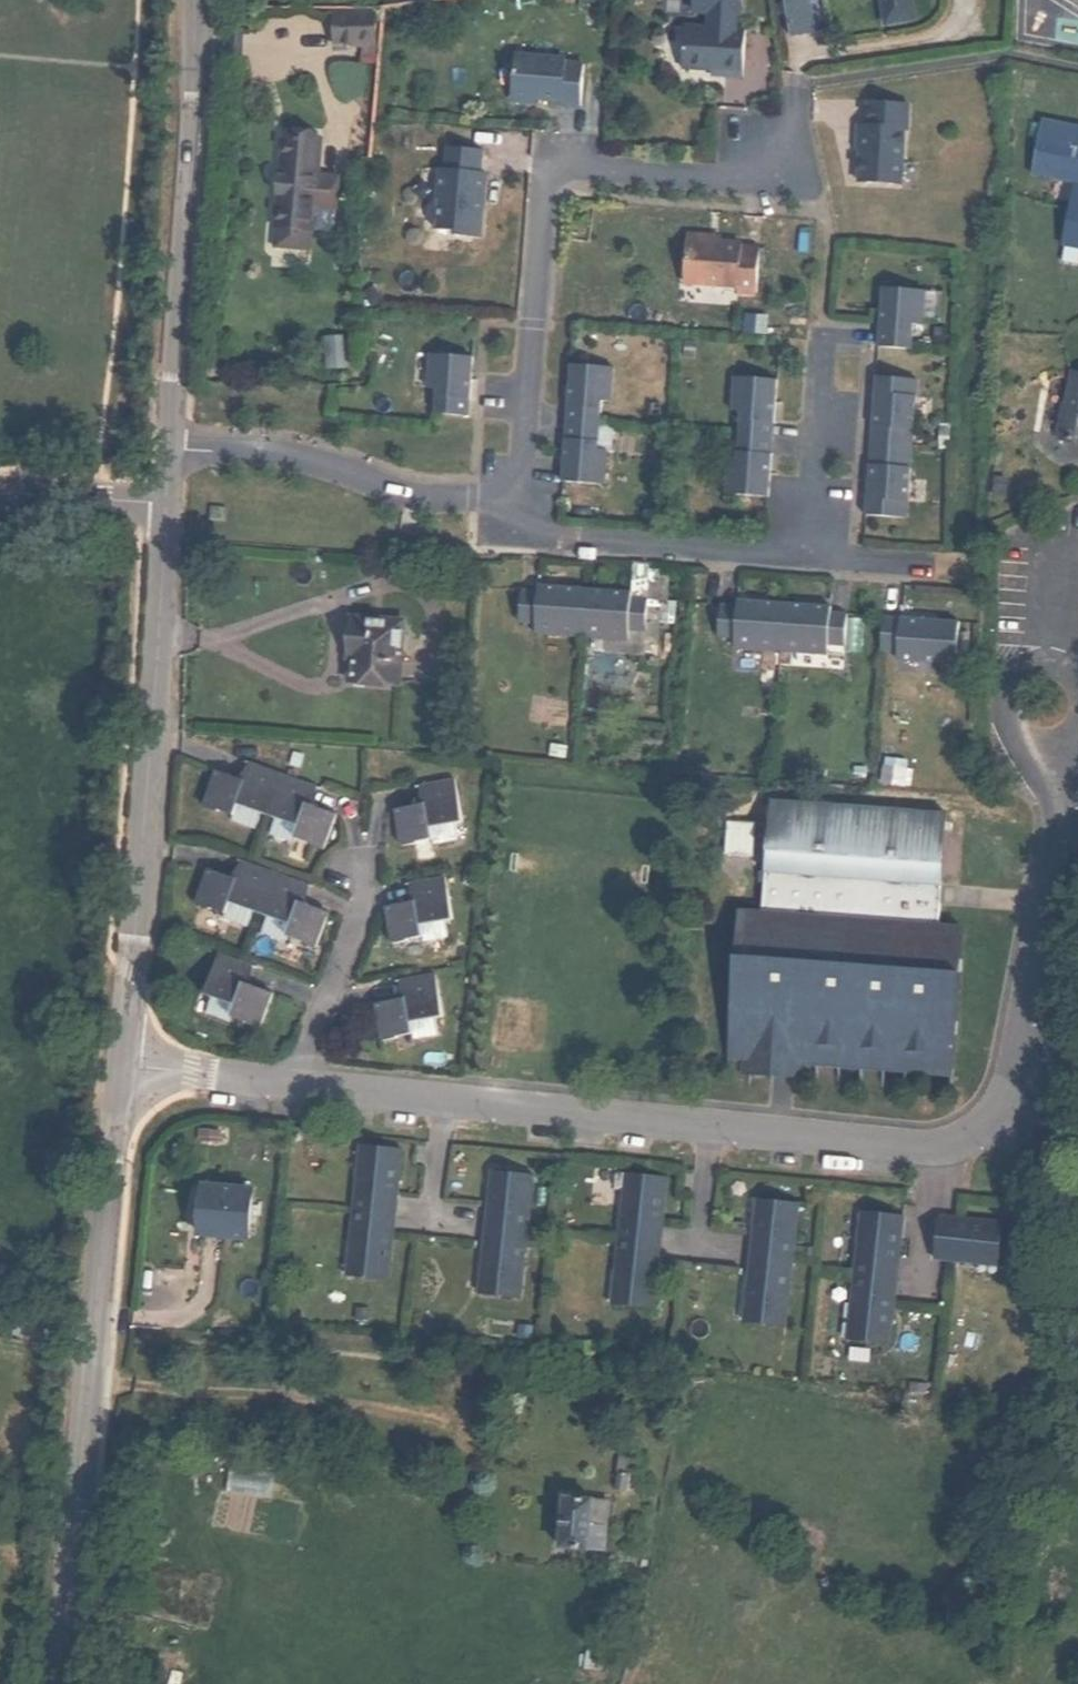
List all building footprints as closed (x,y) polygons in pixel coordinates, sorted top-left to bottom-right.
[(680,69),(709,71),(723,72),(722,77),(740,78),(744,31),(734,30),(735,15),(740,15),(741,0),(695,0),(694,12),(708,13),(708,28),(683,27),(680,69)] [(807,0),(782,0),(782,1),(784,12),(787,34),(811,31),(807,0)] [(886,23),(915,18),(912,0),(882,0),(886,23)] [(376,9),(335,11),(336,33),(362,32),(362,45),(364,45),(364,51),(377,51),(376,9)] [(362,32),(336,33),(336,45),(362,45),(362,32)] [(579,106),(582,65),(565,63),(565,59),(514,55),(510,100),(530,102),(531,98),(560,101),(560,105),(579,106)] [(855,128),(855,141),(858,141),(858,151),(856,185),(899,187),(902,133),(905,133),(906,107),(866,105),(865,129),(855,128)] [(1042,117),(1031,171),(1074,180),(1062,241),(1077,244),(1077,124),(1042,117)] [(280,137),(271,229),(272,229),(270,249),(307,253),(309,232),(310,232),(317,140),(280,137)] [(454,237),(478,238),(484,173),(477,173),(479,150),(446,148),(444,170),(438,170),(435,199),(428,205),(427,221),(433,228),(433,230),(454,232),(454,237)] [(685,234),(681,281),(735,286),(735,292),(754,293),(757,249),(739,247),(740,244),(719,242),(708,242),(708,236),(685,234)] [(876,350),(910,353),(912,328),(921,329),(924,294),(881,291),(879,313),(879,315),(876,350)] [(429,412),(463,416),(467,381),(467,379),(470,358),(427,352),(423,386),(432,387),(429,412)] [(556,480),(600,484),(602,450),(593,449),(596,400),(606,401),(609,367),(566,363),(564,385),(564,387),(558,456),(558,458),(556,480)] [(1074,366),(1060,433),(1077,437),(1077,367),(1074,366)] [(774,381),(731,377),(727,411),(737,412),(732,461),(722,460),(719,494),(762,498),(764,476),(765,475),(771,405),(771,403),(774,381)] [(862,519),(904,522),(916,384),(874,380),(872,399),(872,401),(864,498),(864,500),(862,519)] [(210,508),(208,520),(223,521),(224,509),(210,508)] [(521,591),(518,623),(535,625),(534,634),(627,642),(628,632),(644,633),(647,601),(630,599),(630,594),(538,586),(537,592),(521,591)] [(720,607),(718,639),(734,641),(733,651),(826,658),(827,648),(843,649),(846,617),(829,616),(830,610),(737,603),(736,608),(720,607)] [(403,623),(351,619),(348,658),(352,658),(350,679),(398,683),(403,623)] [(932,624),(882,620),(879,654),(896,655),(904,656),(903,664),(953,668),(957,627),(932,624)] [(896,655),(895,663),(903,664),(904,656),(896,655)] [(264,810),(278,815),(302,823),(298,835),(313,840),(312,842),(327,847),(340,811),(313,802),(319,784),(253,761),(247,779),(219,769),(206,805),(221,810),(222,808),(236,813),(240,802),(264,810)] [(420,841),(435,838),(433,826),(457,822),(464,821),(456,779),(425,784),(428,803),(400,808),(406,846),(421,843),(420,841)] [(730,1010),(727,1046),(742,1047),(741,1057),(741,1062),(740,1069),(744,1070),(744,1062),(772,1064),(773,1049),(780,1050),(804,1052),(953,1064),(956,1038),(962,962),(965,925),(938,923),(939,912),(940,899),(941,888),(942,879),(947,817),(948,810),(771,795),(770,808),(765,865),(765,870),(764,877),(762,909),(739,907),(735,943),(730,1010)] [(258,827),(264,810),(240,802),(236,813),(234,819),(258,827)] [(302,823),(278,815),(272,833),(296,841),(298,835),(302,823)] [(433,826),(435,838),(436,846),(460,842),(457,822),(433,826)] [(257,910),(271,914),(296,923),(292,934),(306,939),(305,941),(319,946),(331,909),(303,899),(309,883),(246,861),(241,878),(211,868),(199,905),(213,910),(214,908),(228,913),(232,901),(257,910)] [(413,939),(427,936),(425,924),(451,920),(458,919),(451,877),(418,882),(421,900),(390,905),(396,943),(414,940),(413,939)] [(252,927),(257,910),(232,901),(228,913),(226,918),(252,927)] [(296,923),(271,914),(265,931),(290,940),(292,934),(296,923)] [(425,924),(427,936),(428,942),(454,938),(451,920),(425,924)] [(238,1005),(234,1016),(247,1021),(246,1023),(262,1028),(275,993),(246,983),(252,967),(221,955),(207,993),(214,996),(238,1005)] [(400,1037),(415,1034),(412,1021),(438,1016),(447,1014),(439,975),(405,981),(408,999),(378,1005),(385,1042),(400,1039),(400,1037)] [(232,1021),(234,1016),(238,1005),(214,996),(208,1012),(232,1021)] [(412,1021),(415,1034),(416,1040),(441,1034),(438,1016),(412,1021)] [(742,1047),(727,1046),(726,1056),(741,1057),(742,1047)] [(744,1062),(744,1070),(802,1074),(803,1062),(804,1052),(780,1050),(773,1049),(772,1064),(744,1062)] [(953,1074),(953,1064),(804,1052),(803,1062),(953,1074)] [(343,1277),(384,1283),(389,1248),(381,1247),(386,1217),(393,1218),(394,1216),(386,1215),(390,1184),(398,1186),(403,1151),(362,1146),(362,1147),(369,1148),(365,1181),(357,1180),(353,1211),(348,1242),(356,1243),(351,1276),(344,1275),(343,1277)] [(357,1180),(365,1181),(369,1148),(362,1147),(357,1180)] [(478,1294),(518,1299),(527,1230),(534,1176),(494,1170),(494,1172),(502,1173),(497,1208),(489,1207),(482,1261),(490,1262),(486,1293),(478,1292),(478,1294)] [(502,1173),(494,1172),(489,1207),(497,1208),(502,1173)] [(613,1306),(653,1311),(658,1277),(650,1276),(654,1245),(661,1246),(662,1244),(654,1243),(658,1213),(665,1214),(670,1179),(629,1174),(629,1176),(636,1177),(632,1210),(625,1209),(621,1240),(617,1271),(625,1272),(620,1305),(613,1304),(613,1306)] [(625,1209),(632,1210),(636,1177),(629,1176),(625,1209)] [(390,1184),(386,1215),(394,1216),(396,1200),(397,1195),(398,1186),(390,1184)] [(252,1194),(204,1188),(202,1206),(204,1206),(201,1236),(246,1241),(252,1194)] [(749,1327),(790,1332),(798,1259),(799,1253),(803,1208),(763,1204),(763,1205),(771,1206),(767,1241),(759,1240),(753,1295),(761,1295),(757,1327),(750,1326),(749,1327)] [(759,1240),(767,1241),(771,1206),(763,1205),(759,1240)] [(654,1243),(662,1244),(664,1229),(664,1223),(665,1214),(658,1213),(654,1243)] [(909,1218),(867,1215),(867,1216),(874,1217),(871,1252),(864,1252),(858,1308),(866,1309),(862,1343),(855,1342),(855,1344),(897,1348),(899,1321),(893,1321),(897,1284),(903,1284),(903,1282),(897,1281),(900,1244),(906,1245),(906,1244),(909,1218)] [(867,1216),(864,1252),(871,1252),(874,1217),(867,1216)] [(381,1247),(389,1248),(390,1240),(391,1234),(393,1218),(386,1217),(381,1247)] [(944,1221),(940,1263),(971,1267),(972,1259),(1006,1263),(1006,1270),(1007,1270),(1011,1228),(983,1225),(982,1231),(945,1227),(946,1221),(944,1221)] [(946,1221),(945,1227),(982,1231),(983,1225),(946,1221)] [(348,1242),(344,1275),(351,1276),(356,1243),(348,1242)] [(900,1244),(897,1281),(903,1282),(906,1245),(900,1244)] [(650,1276),(658,1277),(659,1268),(659,1262),(661,1246),(654,1245),(650,1276)] [(972,1259),(971,1267),(1006,1270),(1006,1263),(972,1259)] [(478,1292),(486,1293),(490,1262),(482,1261),(478,1292)] [(613,1304),(620,1305),(625,1272),(617,1271),(613,1304)] [(897,1284),(893,1321),(899,1321),(903,1284),(897,1284)] [(750,1326),(757,1327),(761,1295),(753,1295),(750,1326)] [(858,1308),(855,1342),(862,1343),(866,1309),(858,1308)] [(625,1473),(627,1462),(616,1460),(614,1471),(625,1473)] [(635,1463),(627,1462),(625,1473),(622,1489),(631,1490),(635,1463)] [(622,1489),(625,1473),(614,1471),(611,1487),(622,1489)] [(606,1497),(562,1494),(558,1544),(602,1547),(606,1497)]
